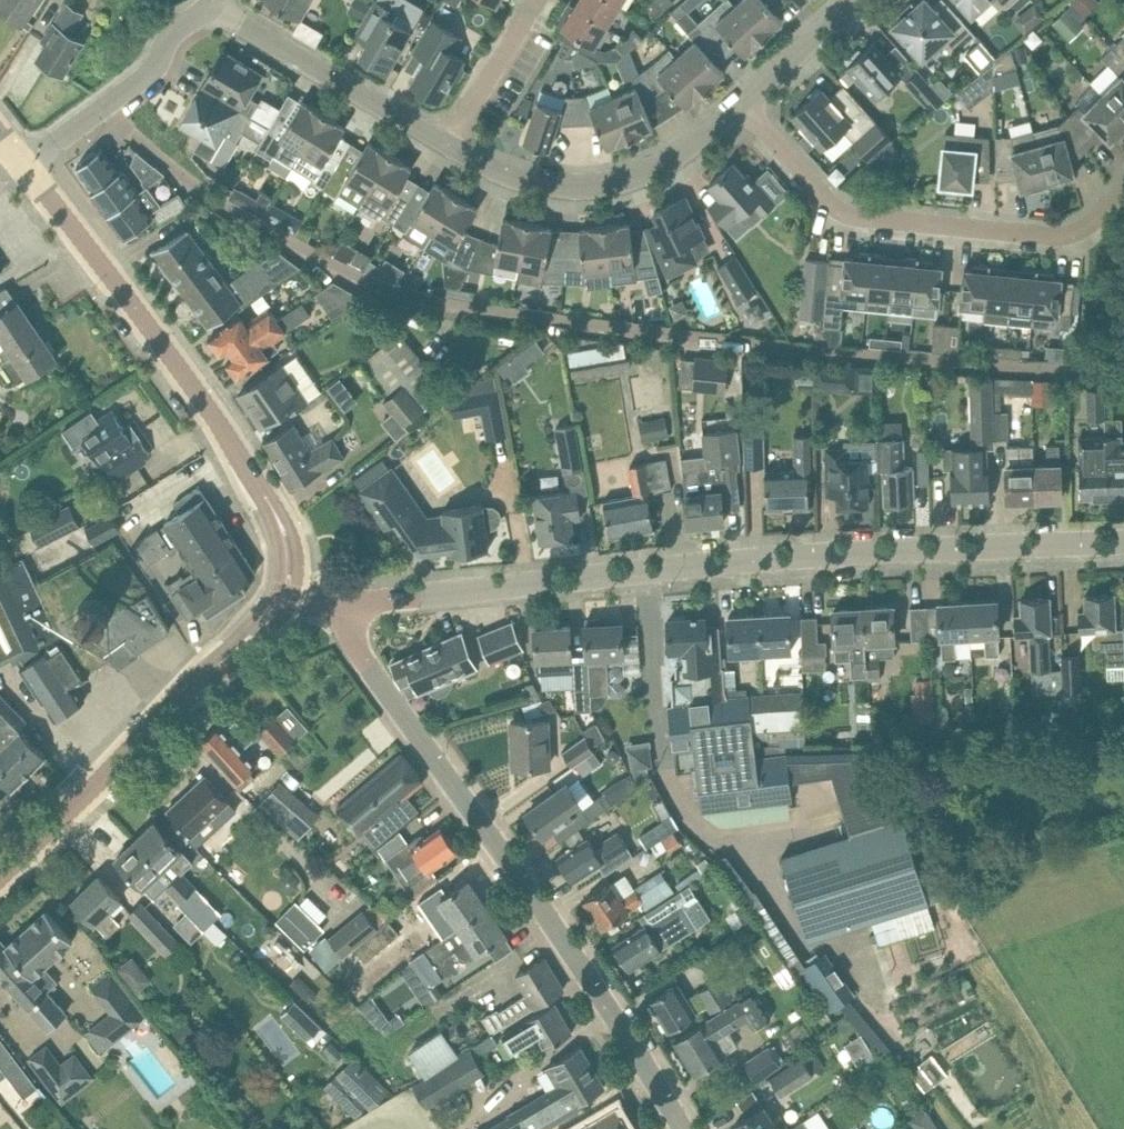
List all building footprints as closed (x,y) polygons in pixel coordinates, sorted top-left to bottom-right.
[(22,25),(35,7),(40,0),(0,0),(0,9),(22,25)] [(300,20),(311,0),(266,0),(300,20)] [(377,0),(375,0),(355,35),(368,42),(360,55),(388,71),(412,30),(391,18),(395,10),(377,0)] [(612,0),(579,0),(576,6),(607,25),(619,5),(612,0)] [(646,7),(655,17),(664,9),(656,0),(654,0),(646,7)] [(674,0),(673,0),(656,0),(664,9),(674,0)] [(698,22),(718,44),(728,35),(745,54),(752,47),(753,48),(765,38),(735,5),(731,0),(723,0),(709,12),(698,22)] [(735,5),(765,38),(776,28),(775,27),(782,20),(765,1),(767,0),(740,0),(735,5)] [(923,58),(941,42),(949,51),(957,44),(961,48),(976,35),(958,15),(948,24),(927,0),(921,0),(915,5),(912,1),(899,13),(903,17),(896,22),(914,43),(913,44),(911,42),(909,43),(923,58)] [(972,14),(988,0),(959,0),(972,14)] [(83,12),(67,2),(43,40),(47,42),(37,58),(63,74),(83,41),(70,33),(83,12)] [(681,3),(671,11),(677,18),(687,9),(686,9),(681,3)] [(607,25),(576,6),(575,7),(572,5),(565,15),(568,17),(562,27),(594,46),(607,25)] [(1063,31),(1078,16),(1068,7),(1053,22),(1063,31)] [(455,33),(432,19),(414,50),(426,58),(411,84),(440,101),(453,80),(460,78),(465,69),(463,62),(465,59),(452,51),(457,42),(456,37),(453,36),(455,33)] [(718,44),(698,22),(687,32),(695,40),(677,57),(707,90),(718,79),(717,78),(724,72),(707,53),(718,44)] [(634,28),(625,37),(633,46),(643,37),(634,28)] [(1112,47),(1123,58),(1123,35),(1112,47)] [(625,37),(616,45),(624,54),(633,46),(625,37)] [(980,39),(964,53),(979,70),(995,56),(980,39)] [(847,66),(875,98),(902,74),(874,42),(863,52),(859,48),(845,60),(849,64),(847,66)] [(1011,47),(994,60),(995,74),(1017,68),(1013,52),(1011,47)] [(651,65),(642,71),(656,95),(669,87),(687,106),(694,99),(695,100),(707,90),(677,57),(670,48),(651,65)] [(277,112),(248,95),(262,72),(224,50),(202,87),(251,116),(269,126),(276,115),(277,112)] [(995,89),(995,74),(994,60),(971,79),(984,97),(995,89)] [(1104,94),(1123,115),(1123,60),(1114,69),(1121,77),(1104,94)] [(919,70),(906,81),(931,110),(944,98),(919,70)] [(644,103),(656,95),(642,71),(632,77),(636,87),(614,97),(631,138),(645,132),(645,131),(654,127),(644,103)] [(869,160),(886,145),(892,139),(843,84),(829,97),(822,89),(793,115),(823,148),(843,129),(854,142),(853,142),(869,160)] [(586,95),(576,95),(577,124),(597,123),(607,147),(616,143),(617,144),(631,138),(614,97),(609,85),(586,95)] [(202,87),(194,101),(180,125),(201,137),(194,149),(211,159),(225,135),(236,141),(251,116),(202,87)] [(557,125),(577,124),(576,95),(566,96),(566,97),(541,89),(524,141),(549,149),(557,125)] [(1079,105),(1068,115),(1084,143),(1099,128),(1111,140),(1117,133),(1121,137),(1123,134),(1123,115),(1104,94),(1086,112),(1079,105)] [(274,155),(293,166),(325,112),(311,104),(311,106),(302,100),(289,122),(276,115),(269,126),(255,149),(272,159),(274,155)] [(338,121),(325,112),(293,166),(313,178),(311,180),(324,188),(342,159),(330,152),(346,127),(337,122),(338,121)] [(1059,125),(1034,131),(1049,186),(1066,181),(1065,176),(1074,174),(1069,158),(1084,143),(1068,115),(1059,125)] [(1034,129),(1012,135),(996,136),(997,173),(1018,172),(1022,188),(1031,185),(1033,190),(1049,186),(1034,131),(1034,129)] [(990,173),(990,136),(946,132),(945,147),(944,147),(940,188),(939,189),(964,191),(965,186),(972,187),(973,174),(990,173)] [(359,205),(368,191),(391,153),(378,145),(377,146),(369,141),(353,167),(342,159),(324,188),(337,196),(339,193),(359,205)] [(107,215),(136,194),(119,171),(115,173),(97,149),(75,164),(94,189),(90,192),(107,215)] [(391,153),(368,191),(359,205),(381,219),(383,216),(394,223),(410,197),(398,190),(412,168),(403,163),(404,161),(391,153)] [(763,214),(754,204),(767,193),(748,172),(745,175),(733,162),(709,184),(718,195),(707,205),(737,237),(763,214)] [(148,185),(165,173),(154,164),(143,175),(142,178),(148,185)] [(413,219),(434,232),(457,194),(444,186),(443,187),(435,182),(421,204),(410,197),(394,223),(406,231),(413,219)] [(261,191),(257,198),(235,186),(229,198),(262,215),(271,197),(261,191)] [(125,238),(142,225),(153,217),(136,194),(107,215),(125,238)] [(179,194),(160,206),(153,211),(160,223),(186,206),(179,194)] [(457,194),(434,232),(425,246),(447,260),(449,256),(469,268),(481,237),(465,230),(478,208),(470,204),(471,202),(457,194)] [(704,234),(696,216),(686,196),(654,211),(659,221),(646,227),(669,276),(683,269),(678,259),(693,252),(688,242),(704,234)] [(276,221),(283,208),(271,202),(264,215),(276,221)] [(498,244),(481,237),(469,268),(494,273),(517,278),(528,222),(513,219),(513,220),(503,218),(498,244)] [(543,225),(528,222),(517,278),(538,282),(542,281),(564,282),(565,254),(548,253),(553,228),(543,226),(543,225)] [(620,223),(605,225),(610,269),(635,266),(636,277),(658,274),(651,247),(633,249),(630,223),(620,224),(620,223)] [(583,255),(565,254),(564,282),(587,283),(585,272),(610,269),(605,225),(589,227),(589,228),(580,229),(583,255)] [(312,233),(300,226),(296,235),(308,241),(312,233)] [(275,285),(302,267),(279,250),(261,261),(260,259),(227,284),(187,230),(152,251),(209,326),(235,307),(238,311),(275,285)] [(827,279),(821,343),(823,343),(839,345),(843,307),(865,309),(866,295),(871,253),(854,251),(853,257),(845,257),(845,258),(845,264),(830,262),(831,257),(830,257),(827,279)] [(871,253),(866,295),(890,298),(894,261),(887,261),(887,254),(871,253)] [(736,256),(719,266),(740,300),(757,290),(736,256)] [(890,298),(889,311),(913,313),(914,300),(918,257),(901,256),(901,257),(901,262),(894,261),(890,298)] [(918,257),(914,300),(939,303),(940,288),(942,266),(934,265),(935,259),(918,257)] [(828,260),(806,258),(800,316),(822,318),(828,260)] [(382,268),(370,262),(366,271),(378,276),(382,268)] [(962,290),(961,305),(985,307),(984,320),(990,264),(973,263),(973,269),(964,268),(962,290)] [(990,264),(984,320),(1008,323),(1013,273),(1006,272),(1007,266),(990,264)] [(1013,273),(1008,323),(1009,323),(1031,325),(1032,325),(1038,269),(1021,267),(1020,274),(1013,273)] [(1038,269),(1032,325),(1057,328),(1070,329),(1071,314),(1072,304),(1073,298),(1074,281),(1073,281),(1072,287),(1061,285),(1062,280),(1062,278),(1054,277),(1054,271),(1038,269)] [(330,284),(315,294),(333,318),(363,296),(335,281),(330,284)] [(460,297),(461,288),(448,286),(446,295),(460,297)] [(7,344),(0,348),(0,351),(5,358),(1,361),(16,383),(54,357),(55,358),(56,357),(18,301),(17,303),(6,287),(0,290),(0,333),(7,344)] [(460,297),(473,300),(474,291),(461,288),(460,297)] [(239,377),(257,364),(279,348),(273,340),(311,313),(302,301),(277,319),(233,351),(236,355),(227,361),(239,377)] [(239,314),(227,323),(210,337),(222,353),(230,347),(233,351),(277,319),(268,307),(246,323),(239,314)] [(945,351),(948,323),(935,322),(932,350),(945,351)] [(961,325),(948,323),(945,351),(958,352),(961,325)] [(400,382),(403,385),(423,409),(459,381),(444,362),(433,371),(405,337),(401,340),(396,334),(364,361),(386,394),(400,382)] [(885,347),(886,337),(870,336),(869,345),(885,347)] [(536,337),(498,364),(506,374),(509,372),(514,380),(530,369),(526,363),(545,349),(536,337)] [(902,339),(886,337),(885,347),(901,349),(902,339)] [(629,367),(627,358),(625,343),(568,353),(571,368),(572,377),(629,367)] [(1075,363),(1076,344),(1067,343),(1065,346),(1064,362),(1069,362),(1075,363)] [(1005,356),(1006,346),(990,345),(989,354),(1005,356)] [(1022,348),(1006,346),(1005,356),(1021,357),(1022,348)] [(693,388),(725,391),(728,359),(696,356),(693,388)] [(282,364),(239,393),(262,426),(290,407),(292,410),(307,400),(289,373),(282,364)] [(854,388),(856,366),(816,364),(815,386),(815,389),(854,391),(854,388)] [(359,400),(340,376),(328,386),(346,409),(359,400)] [(942,391),(942,378),(930,378),(930,392),(942,391)] [(1034,405),(1053,405),(1053,379),(1034,378),(1034,405)] [(985,440),(994,440),(993,393),(993,379),(970,379),(971,440),(985,440)] [(1015,379),(993,379),(993,393),(1015,394),(1015,379)] [(423,409),(403,385),(384,401),(404,425),(423,409)] [(1104,388),(1087,389),(1087,421),(1105,420),(1104,388)] [(457,416),(485,411),(482,392),(453,397),(457,416)] [(317,393),(307,400),(302,404),(307,411),(322,400),(317,393)] [(91,410),(63,430),(73,446),(84,438),(103,466),(107,464),(118,481),(147,460),(145,457),(150,453),(137,434),(136,434),(132,428),(134,427),(131,422),(124,426),(112,409),(98,419),(91,410)] [(1007,410),(993,411),(994,440),(1008,439),(1007,410)] [(638,419),(642,441),(669,435),(665,414),(638,419)] [(764,417),(743,418),(745,466),(765,465),(764,417)] [(294,422),(262,441),(282,473),(304,459),(302,456),(310,451),(294,422)] [(556,426),(565,471),(583,468),(575,423),(556,426)] [(740,507),(737,485),(736,469),(741,469),(736,429),(703,432),(707,467),(708,475),(714,474),(716,490),(720,489),(723,509),(740,507)] [(1106,437),(1108,496),(1123,495),(1123,440),(1122,440),(1122,436),(1106,437)] [(1106,437),(1079,438),(1080,474),(1081,497),(1108,496),(1106,437)] [(304,459),(282,473),(291,488),(344,457),(332,438),(310,451),(302,456),(304,459)] [(797,469),(783,469),(766,470),(766,486),(767,508),(809,506),(808,469),(813,469),(813,447),(813,439),(796,439),(797,469)] [(882,439),(884,481),(884,503),(914,502),(913,467),(904,467),(904,439),(882,439)] [(988,501),(985,440),(971,440),(970,440),(971,447),(943,448),(944,469),(952,469),(953,502),(988,501)] [(1048,465),(1034,465),(1035,498),(1062,497),(1061,464),(1060,464),(1059,444),(1048,445),(1048,465)] [(1008,499),(1035,498),(1034,465),(1034,445),(1007,446),(1008,466),(1007,466),(1008,499)] [(827,446),(827,472),(827,494),(838,494),(838,505),(869,505),(869,482),(877,483),(877,459),(846,457),(846,446),(827,446)] [(672,489),(668,467),(666,459),(648,461),(630,465),(635,494),(604,500),(610,536),(654,528),(647,493),(672,489)] [(459,552),(489,548),(486,528),(493,527),(496,526),(499,524),(501,521),(502,516),(501,512),(499,509),(496,506),(491,505),(487,505),(483,505),(483,504),(443,510),(444,515),(427,518),(418,505),(419,505),(392,467),(359,491),(386,528),(398,520),(420,550),(458,545),(459,552)] [(714,474),(708,475),(707,467),(683,470),(689,525),(724,521),(723,509),(720,489),(716,490),(714,474)] [(181,512),(171,519),(164,510),(148,520),(155,529),(139,540),(152,561),(168,551),(170,554),(180,547),(196,570),(183,579),(181,574),(168,583),(188,616),(196,611),(256,572),(199,485),(174,502),(181,512)] [(568,490),(534,495),(540,541),(574,537),(571,519),(581,518),(577,490),(568,492),(568,490)] [(30,525),(39,544),(80,525),(71,505),(30,525)] [(94,542),(120,528),(112,513),(86,527),(94,542)] [(14,663),(17,661),(22,667),(21,667),(56,719),(85,700),(75,685),(90,675),(87,670),(86,671),(53,621),(22,555),(0,566),(0,658),(10,654),(14,663)] [(124,636),(137,650),(170,628),(147,592),(114,614),(114,611),(114,607),(113,604),(112,602),(111,599),(109,597),(106,595),(103,593),(100,592),(97,592),(94,592),(91,593),(88,594),(86,595),(84,598),(82,600),(80,603),(79,606),(79,609),(79,612),(79,615),(81,618),(82,620),(84,623),(87,625),(89,626),(92,627),(95,627),(111,658),(113,657),(108,647),(124,636)] [(1085,594),(1086,610),(1079,611),(1080,631),(1090,630),(1091,645),(1097,649),(1105,648),(1106,665),(1123,664),(1123,656),(1123,627),(1116,628),(1114,593),(1085,594)] [(1014,615),(1016,635),(1030,634),(1033,693),(1050,692),(1063,691),(1063,690),(1062,668),(1050,669),(1048,633),(1052,633),(1050,596),(1021,598),(1022,614),(1014,615)] [(999,633),(998,622),(997,599),(969,601),(970,640),(985,639),(986,655),(1000,654),(999,633)] [(971,655),(970,640),(969,601),(939,603),(941,636),(943,657),(956,657),(971,655)] [(895,639),(894,628),(893,606),(865,607),(868,674),(869,680),(881,679),(881,673),(880,655),(895,654),(894,640),(895,639)] [(912,639),(932,638),(930,606),(910,607),(912,639)] [(854,675),(868,674),(865,607),(834,609),(837,658),(852,657),(854,675)] [(792,650),(791,634),(790,612),(760,614),(762,652),(792,650)] [(731,653),(762,652),(760,614),(729,616),(731,653)] [(673,619),(668,619),(669,640),(668,640),(669,645),(670,645),(670,649),(684,648),(685,663),(675,664),(676,677),(671,677),(673,704),(726,698),(726,695),(726,689),(724,667),(722,667),(721,647),(719,625),(706,626),(705,617),(685,618),(685,616),(672,617),(673,619)] [(801,617),(803,669),(826,668),(825,653),(828,653),(827,640),(818,641),(817,616),(801,617)] [(586,624),(586,625),(587,647),(587,656),(588,656),(588,660),(592,708),(597,708),(602,705),(604,702),(606,698),(605,693),(610,692),(607,654),(623,653),(622,645),(622,638),(621,622),(601,624),(601,618),(586,619),(586,624)] [(479,635),(488,655),(490,662),(522,649),(512,622),(479,635)] [(570,625),(535,627),(536,650),(537,658),(537,673),(573,671),(572,661),(572,647),(570,625)] [(477,667),(462,632),(392,662),(402,684),(403,684),(408,696),(427,688),(429,691),(432,693),(439,693),(443,693),(447,691),(450,686),(450,680),(449,678),(477,667)] [(1081,653),(1061,654),(1062,668),(1063,690),(1082,689),(1081,653)] [(588,660),(572,661),(573,671),(574,689),(575,710),(592,710),(592,708),(588,660)] [(933,704),(931,677),(916,678),(917,705),(933,704)] [(804,690),(765,693),(768,737),(768,744),(806,743),(804,690)] [(26,775),(47,755),(19,727),(27,719),(1,693),(0,694),(0,749),(26,775)] [(673,704),(668,704),(668,706),(669,706),(675,751),(677,768),(697,766),(698,769),(703,810),(793,799),(791,780),(832,774),(851,835),(899,820),(874,744),(854,745),(807,747),(787,747),(788,753),(754,757),(753,745),(752,741),(753,740),(755,740),(755,738),(749,693),(747,694),(726,695),(726,698),(673,704)] [(765,693),(749,693),(755,738),(768,737),(765,693)] [(543,700),(531,702),(523,704),(526,717),(544,713),(544,710),(558,710),(550,697),(543,700)] [(948,725),(948,708),(933,709),(934,741),(975,740),(974,724),(948,725)] [(260,731),(280,754),(296,739),(276,716),(260,731)] [(199,743),(215,759),(242,788),(255,776),(250,770),(258,764),(245,750),(243,748),(254,738),(236,719),(225,728),(221,723),(199,743)] [(515,767),(537,766),(549,765),(547,719),(513,721),(514,748),(517,748),(518,765),(515,765),(515,767)] [(598,723),(586,729),(594,745),(605,739),(598,723)] [(572,766),(595,751),(587,737),(564,753),(572,766)] [(651,740),(626,741),(628,770),(652,768),(651,740)] [(12,789),(26,775),(0,749),(0,776),(12,789)] [(423,781),(402,752),(336,808),(359,835),(364,831),(375,845),(417,809),(406,796),(423,781)] [(189,838),(200,828),(211,840),(223,829),(220,825),(237,809),(205,774),(168,809),(177,819),(174,822),(189,838)] [(545,799),(527,812),(529,814),(526,818),(533,827),(537,825),(544,835),(568,818),(576,830),(593,818),(607,807),(618,799),(637,785),(630,774),(584,806),(579,800),(568,784),(545,799)] [(281,781),(261,802),(300,838),(313,823),(300,811),(306,805),(281,781)] [(673,814),(639,836),(646,847),(680,825),(673,814)] [(851,835),(782,856),(808,939),(929,902),(904,819),(899,820),(851,835)] [(155,821),(136,840),(213,920),(222,912),(183,872),(194,861),(182,849),(171,837),(155,821)] [(409,842),(385,858),(395,872),(398,870),(402,868),(411,882),(407,884),(415,897),(440,877),(433,868),(439,863),(458,850),(441,826),(425,837),(422,832),(409,842)] [(576,844),(557,856),(560,860),(559,864),(562,868),(565,869),(573,881),(599,864),(605,873),(634,855),(619,833),(618,830),(594,846),(588,836),(576,844)] [(136,840),(117,858),(132,874),(144,886),(154,897),(164,888),(204,929),(213,920),(136,840)] [(644,901),(649,909),(676,892),(662,871),(621,897),(611,883),(585,899),(603,928),(629,911),(629,910),(644,901)] [(121,898),(115,891),(99,874),(73,899),(95,922),(107,935),(120,923),(108,910),(121,898)] [(450,912),(459,926),(487,907),(468,879),(441,898),(441,899),(427,909),(436,922),(450,912)] [(676,892),(649,909),(640,916),(645,924),(632,932),(613,944),(630,969),(711,917),(689,884),(676,892)] [(730,911),(740,926),(758,914),(744,894),(736,899),(740,904),(730,911)] [(187,948),(142,900),(128,913),(173,962),(187,948)] [(385,921),(344,955),(352,966),(363,957),(364,958),(398,931),(399,932),(421,916),(410,901),(384,920),(385,921)] [(296,902),(277,921),(304,947),(323,928),(317,923),(299,904),(296,902)] [(371,903),(329,936),(344,955),(385,921),(384,920),(371,903)] [(478,953),(487,947),(506,934),(487,907),(459,926),(402,966),(411,979),(418,974),(427,987),(444,976),(434,962),(454,949),(463,962),(478,952),(478,953)] [(48,1028),(67,1012),(49,992),(56,985),(54,983),(57,980),(44,966),(73,939),(46,910),(7,945),(0,938),(0,974),(48,1028)] [(779,953),(768,960),(776,972),(787,965),(779,953)] [(133,992),(150,979),(132,954),(115,967),(133,992)] [(516,975),(527,993),(499,1010),(507,1023),(564,988),(545,957),(516,975)] [(787,965),(776,972),(785,985),(796,978),(787,965)] [(111,1011),(86,1031),(101,1050),(144,1016),(109,971),(91,986),(111,1011)] [(318,992),(299,973),(289,983),(309,1002),(318,992)] [(669,989),(650,1000),(668,1031),(687,1019),(709,1006),(712,1011),(719,1006),(733,997),(730,991),(722,977),(699,991),(687,998),(678,983),(669,989)] [(693,1028),(674,1040),(695,1074),(714,1062),(726,1055),(724,1053),(738,1044),(729,1029),(748,1018),(754,1028),(772,1017),(754,990),(742,998),(736,1001),(722,1010),(693,1028)] [(285,1009),(281,1013),(292,1024),(307,1039),(321,1025),(305,1009),(295,999),(288,1006),(286,1008),(285,1009)] [(543,1049),(553,1044),(572,1032),(554,1002),(535,1014),(509,1030),(517,1044),(534,1034),(543,1049)] [(404,1048),(423,1075),(455,1053),(437,1026),(404,1048)] [(492,1033),(476,1044),(483,1054),(499,1042),(492,1033)] [(25,1096),(38,1086),(1,1037),(0,1038),(0,1064),(25,1096)] [(770,1044),(743,1061),(756,1081),(782,1064),(770,1044)] [(824,1049),(821,1044),(770,1077),(781,1094),(813,1074),(812,1072),(824,1064),(817,1053),(824,1049)] [(94,1078),(73,1050),(59,1060),(48,1045),(30,1059),(62,1102),(94,1078)] [(563,1118),(582,1106),(579,1101),(604,1086),(580,1047),(551,1064),(552,1064),(547,1067),(557,1085),(483,1128),(543,1128),(563,1118)] [(390,1088),(355,1054),(324,1086),(356,1117),(364,1108),(368,1111),(390,1088)] [(467,1085),(453,1060),(413,1083),(427,1107),(467,1085)] [(921,1066),(911,1073),(925,1091),(934,1083),(921,1066)] [(754,1112),(735,1124),(738,1128),(788,1128),(779,1115),(772,1119),(763,1106),(754,1112)] [(629,1120),(626,1123),(617,1108),(581,1128),(635,1128),(629,1120)] [(913,1121),(918,1128),(921,1128),(933,1121),(927,1112),(913,1121)] [(789,1128),(811,1128),(804,1119),(789,1128)]
